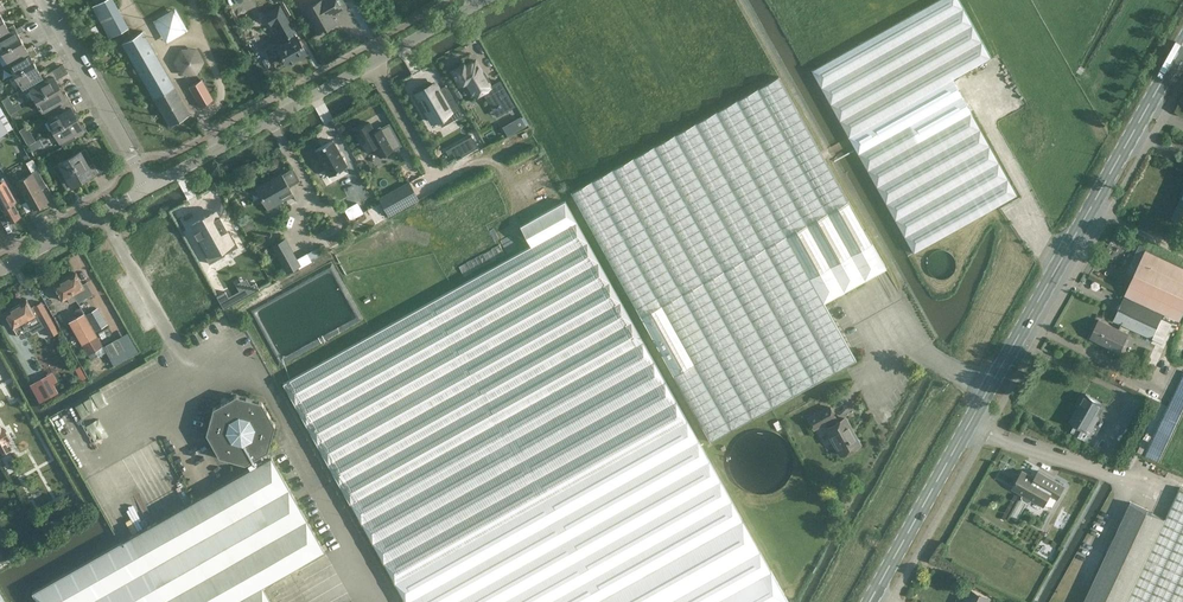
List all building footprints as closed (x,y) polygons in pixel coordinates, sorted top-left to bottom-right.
[(114,0),(104,0),(93,6),(110,37),(129,27),(114,0)] [(346,8),(342,0),(327,0),(323,2),(322,1),(306,10),(319,34),(322,32),(322,33),(325,31),(335,25),(330,15),(334,13),(335,14),(346,8)] [(811,70),(913,252),(1017,195),(971,112),(952,79),(991,57),(959,0),(937,0),(811,70)] [(178,6),(154,18),(166,40),(189,29),(178,6)] [(297,36),(295,33),(286,17),(289,15),(284,6),(268,14),(273,22),(283,40),(288,37),(290,40),(278,47),(287,64),(289,62),(291,64),(295,62),(295,59),(306,53),(297,36)] [(0,22),(0,37),(16,29),(16,28),(14,24),(8,27),(4,20),(0,22)] [(2,52),(5,50),(22,40),(18,33),(24,30),(22,25),(16,28),(16,29),(0,37),(0,48),(2,52)] [(143,31),(123,42),(170,125),(190,113),(143,31)] [(22,40),(5,50),(2,52),(9,64),(35,49),(32,45),(26,48),(22,40)] [(207,62),(197,43),(173,55),(189,84),(201,77),(196,68),(207,62)] [(31,57),(37,53),(35,49),(9,64),(16,76),(36,64),(31,57)] [(474,96),(485,90),(486,91),(488,94),(492,92),(494,95),(503,112),(514,105),(500,80),(490,86),(488,81),(490,80),(485,71),(483,72),(475,60),(472,61),(473,63),(469,65),(468,64),(465,66),(464,64),(451,71),(460,85),(466,81),(474,96)] [(16,76),(23,88),(29,84),(43,77),(42,75),(48,72),(46,68),(40,72),(36,64),(16,76)] [(36,99),(57,88),(53,81),(58,78),(53,69),(48,72),(42,75),(43,77),(29,84),(31,88),(30,89),(36,99)] [(570,192),(640,316),(848,200),(779,76),(570,192)] [(201,79),(189,86),(201,107),(213,100),(201,79)] [(428,110),(429,112),(427,113),(432,121),(439,117),(440,119),(443,124),(457,116),(457,117),(463,114),(446,84),(440,88),(435,91),(433,88),(420,95),(422,98),(421,99),(422,99),(424,103),(424,104),(425,103),(425,104),(424,105),(425,105),(426,105),(428,109),(427,109),(427,110),(428,110)] [(46,115),(71,101),(66,92),(61,95),(57,88),(36,99),(42,110),(43,110),(46,115)] [(53,130),(75,119),(71,112),(75,109),(71,101),(46,115),(48,119),(47,120),(53,130)] [(9,131),(0,116),(0,136),(9,131)] [(508,135),(525,125),(520,117),(504,126),(508,135)] [(53,130),(60,141),(63,146),(88,132),(83,123),(78,125),(75,119),(53,130)] [(380,156),(401,145),(389,123),(375,131),(369,122),(355,130),(366,150),(375,146),(380,156)] [(27,125),(20,129),(28,145),(36,140),(27,125)] [(469,142),(460,147),(464,155),(478,147),(472,135),(471,136),(467,139),(469,142)] [(333,140),(315,150),(329,176),(347,165),(333,140)] [(84,148),(80,150),(69,156),(81,178),(88,174),(90,179),(99,174),(84,148)] [(77,186),(75,182),(81,178),(69,156),(53,165),(68,191),(77,186)] [(295,166),(284,170),(289,183),(300,178),(295,166)] [(40,189),(47,186),(37,169),(16,181),(32,209),(47,201),(40,189)] [(292,191),(289,187),(282,174),(256,189),(267,209),(285,199),(283,196),(292,191)] [(379,198),(388,215),(419,199),(409,181),(379,198)] [(0,205),(10,222),(20,216),(11,199),(14,198),(10,191),(0,196),(0,205)] [(353,193),(340,201),(346,212),(359,204),(353,193)] [(1173,217),(1182,221),(1182,196),(1173,217)] [(405,601),(789,601),(565,200),(520,225),(532,245),(283,383),(405,601)] [(849,201),(786,235),(824,302),(868,278),(867,277),(874,273),(875,274),(877,273),(877,272),(885,267),(885,268),(886,268),(849,201)] [(217,212),(193,226),(200,238),(197,240),(210,264),(240,248),(231,232),(229,234),(217,212)] [(248,214),(238,220),(245,232),(255,226),(248,214)] [(711,441),(856,360),(824,302),(786,235),(640,317),(711,441)] [(286,271),(298,265),(284,239),(272,245),(286,271)] [(318,245),(309,251),(314,260),(324,254),(318,245)] [(954,267),(955,263),(954,260),(953,257),(952,253),(950,251),(948,250),(944,248),(941,247),(938,246),(934,247),(931,248),(928,250),(926,251),(924,253),(923,257),(922,259),(921,263),(921,265),(922,269),(924,272),(926,274),(928,276),(930,278),(933,279),(937,280),(940,280),(944,279),(947,277),(949,275),(951,273),(953,270),(954,267)] [(1126,293),(1114,320),(1152,337),(1166,311),(1180,318),(1182,312),(1182,267),(1146,250),(1126,293)] [(76,272),(65,278),(76,299),(79,298),(76,292),(85,287),(76,272)] [(76,299),(65,278),(54,285),(62,300),(67,297),(70,303),(76,299)] [(42,301),(31,307),(27,299),(4,312),(13,328),(22,323),(25,328),(30,325),(27,320),(35,315),(37,317),(39,316),(46,330),(49,336),(58,331),(42,301)] [(106,350),(84,312),(81,307),(75,310),(78,315),(69,321),(91,358),(106,350)] [(97,308),(87,314),(96,330),(106,324),(97,308)] [(1129,333),(1099,319),(1091,337),(1120,350),(1129,333)] [(113,355),(136,343),(129,330),(107,343),(113,355)] [(59,391),(49,372),(36,380),(46,398),(59,391)] [(1072,430),(1085,438),(1086,438),(1083,445),(1099,454),(1107,440),(1087,429),(1102,403),(1085,392),(1070,419),(1076,423),(1072,430)] [(206,433),(219,456),(245,463),(246,463),(267,451),(268,450),(275,425),(262,402),(236,395),(213,408),(206,433)] [(841,454),(860,444),(845,418),(836,422),(833,417),(835,417),(829,406),(808,418),(814,428),(825,422),(828,427),(826,428),(832,437),(831,438),(835,446),(836,446),(841,454)] [(13,449),(9,441),(11,440),(4,427),(2,428),(0,425),(0,456),(13,449)] [(792,469),(793,462),(793,455),(790,448),(788,443),(784,439),(779,434),(774,432),(767,429),(761,428),(754,429),(749,430),(742,434),(737,438),(733,442),(730,448),(728,455),(727,461),(727,468),(729,473),(732,479),(735,484),(740,488),(745,492),(753,494),(759,495),(765,495),(771,493),(778,490),(783,486),(787,482),(790,475),(792,469)] [(263,585),(324,550),(271,457),(270,457),(267,451),(246,463),(250,469),(33,592),(38,601),(272,601),(263,585)] [(1035,477),(1023,471),(1013,488),(1024,494),(1022,496),(1023,499),(1028,502),(1030,501),(1032,498),(1044,505),(1050,494),(1057,498),(1064,485),(1039,471),(1035,477)] [(1180,487),(1165,518),(1126,601),(1182,601),(1182,488),(1180,487)] [(1165,518),(1131,502),(1084,601),(1126,601),(1165,518)] [(964,601),(989,601),(991,597),(971,588),(964,601)]
